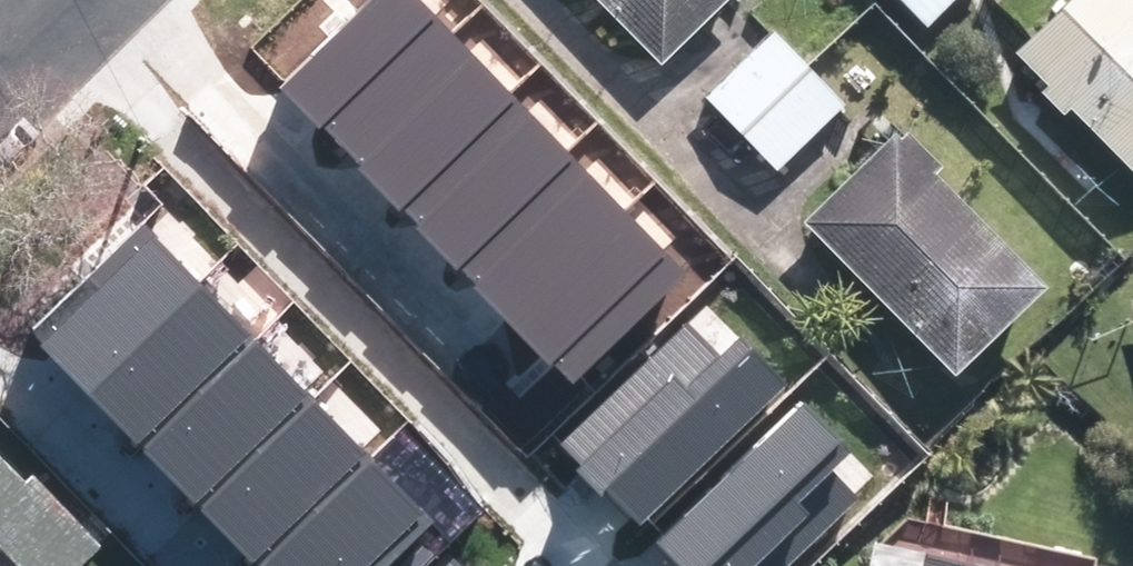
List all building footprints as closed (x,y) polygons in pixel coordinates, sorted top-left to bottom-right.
[(646,41),(689,0),(606,0),(646,41)] [(918,27),(946,0),(892,0),(918,27)] [(1019,50),(1124,158),(1132,149),(1132,6),(1127,0),(1070,0),(1019,50)] [(762,39),(709,90),(775,157),(827,106),(762,39)] [(380,77),(308,147),(438,278),(550,168),(514,132),(473,171),(380,77)] [(280,125),(248,156),(353,266),(386,235),(280,125)] [(889,149),(811,224),(942,356),(1019,281),(889,149)] [(669,224),(639,255),(673,288),(703,256),(669,224)] [(400,269),(374,296),(434,354),(461,327),(400,269)] [(484,317),(443,359),(511,424),(552,381),(484,317)] [(127,332),(57,400),(206,551),(276,483),(127,332)] [(538,459),(498,497),(553,555),(593,516),(538,459)] [(18,565),(65,565),(84,546),(0,464),(0,548),(18,565)]
